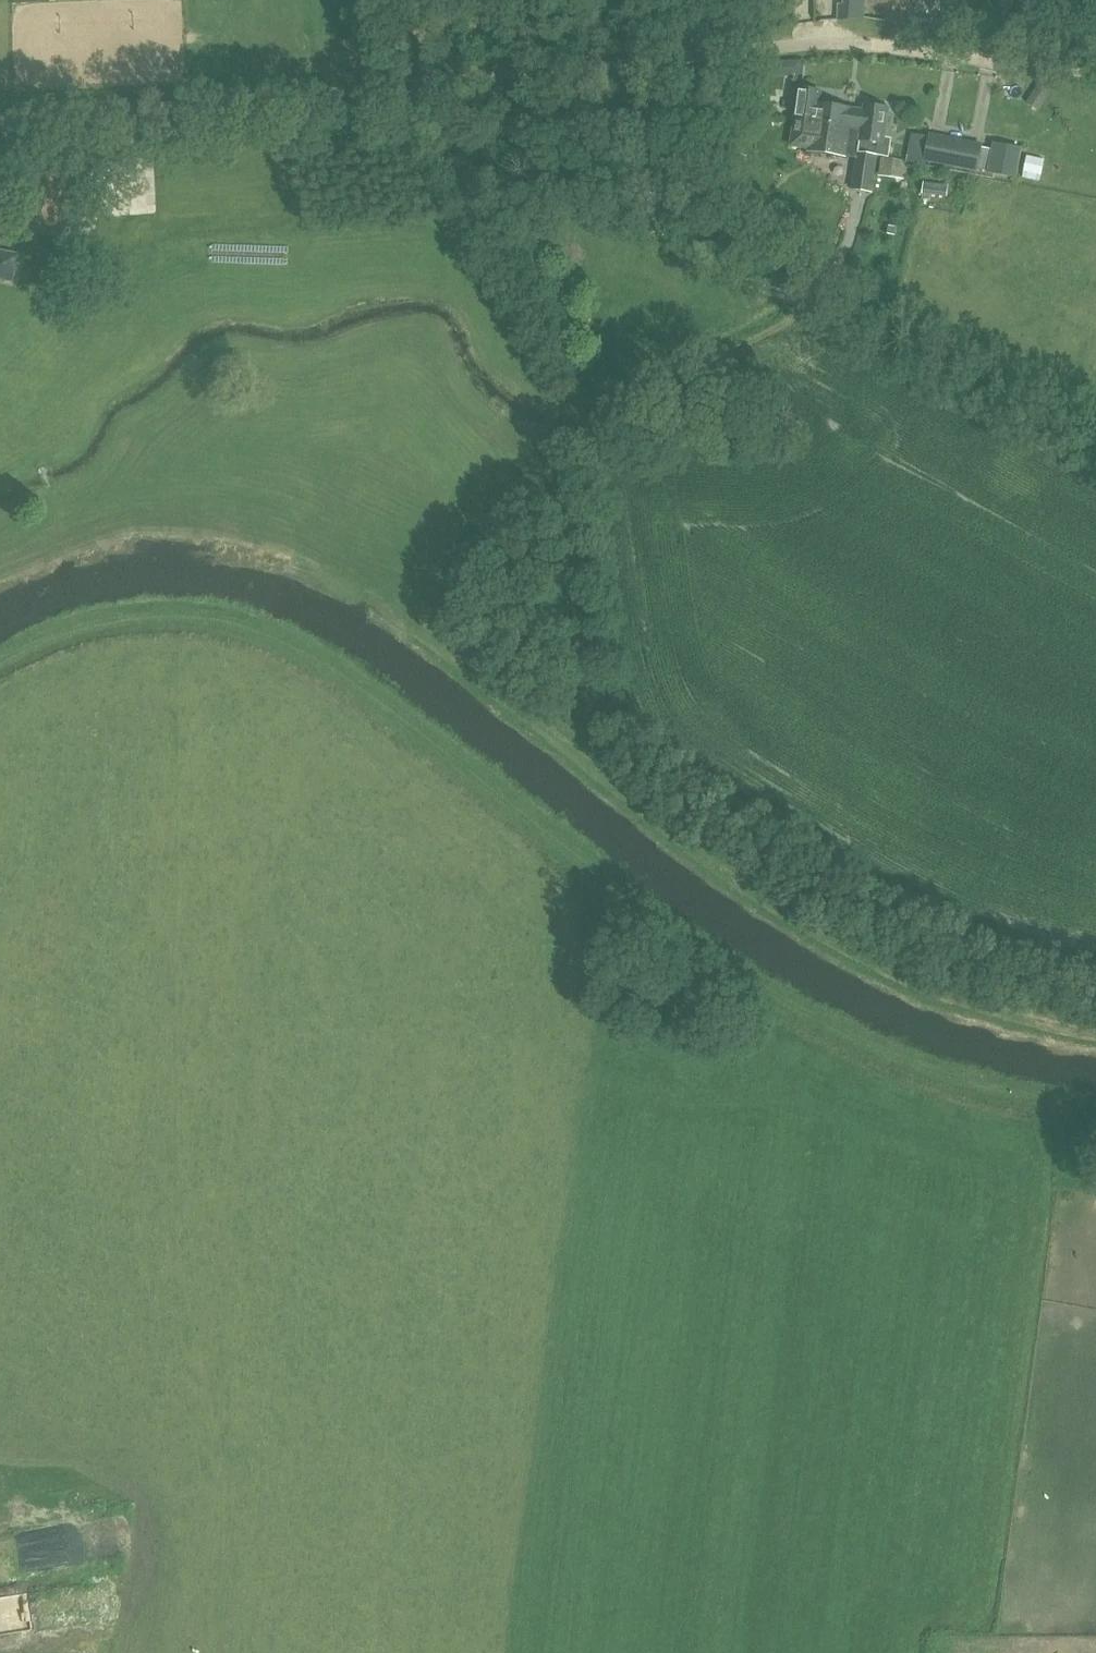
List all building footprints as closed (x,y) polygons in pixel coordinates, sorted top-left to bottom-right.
[(780,61),(782,75),(802,73),(801,59),(780,61)] [(800,88),(796,119),(858,129),(853,153),(877,157),(888,158),(891,144),(884,142),(889,110),(866,106),(865,112),(853,110),(853,109),(820,104),(822,92),(800,88)] [(762,94),(753,94),(751,111),(760,112),(762,94)] [(858,129),(796,119),(791,146),(809,149),(809,151),(857,159),(852,190),(872,193),(877,157),(853,153),(858,129)] [(982,147),(931,137),(926,162),(977,173),(982,147)] [(1021,151),(995,146),(989,176),(1015,181),(1021,151)] [(888,158),(885,158),(882,175),(900,178),(900,172),(907,173),(909,161),(888,158)] [(66,179),(34,171),(21,219),(54,227),(66,179)] [(0,251),(0,278),(10,280),(16,255),(0,251)]
